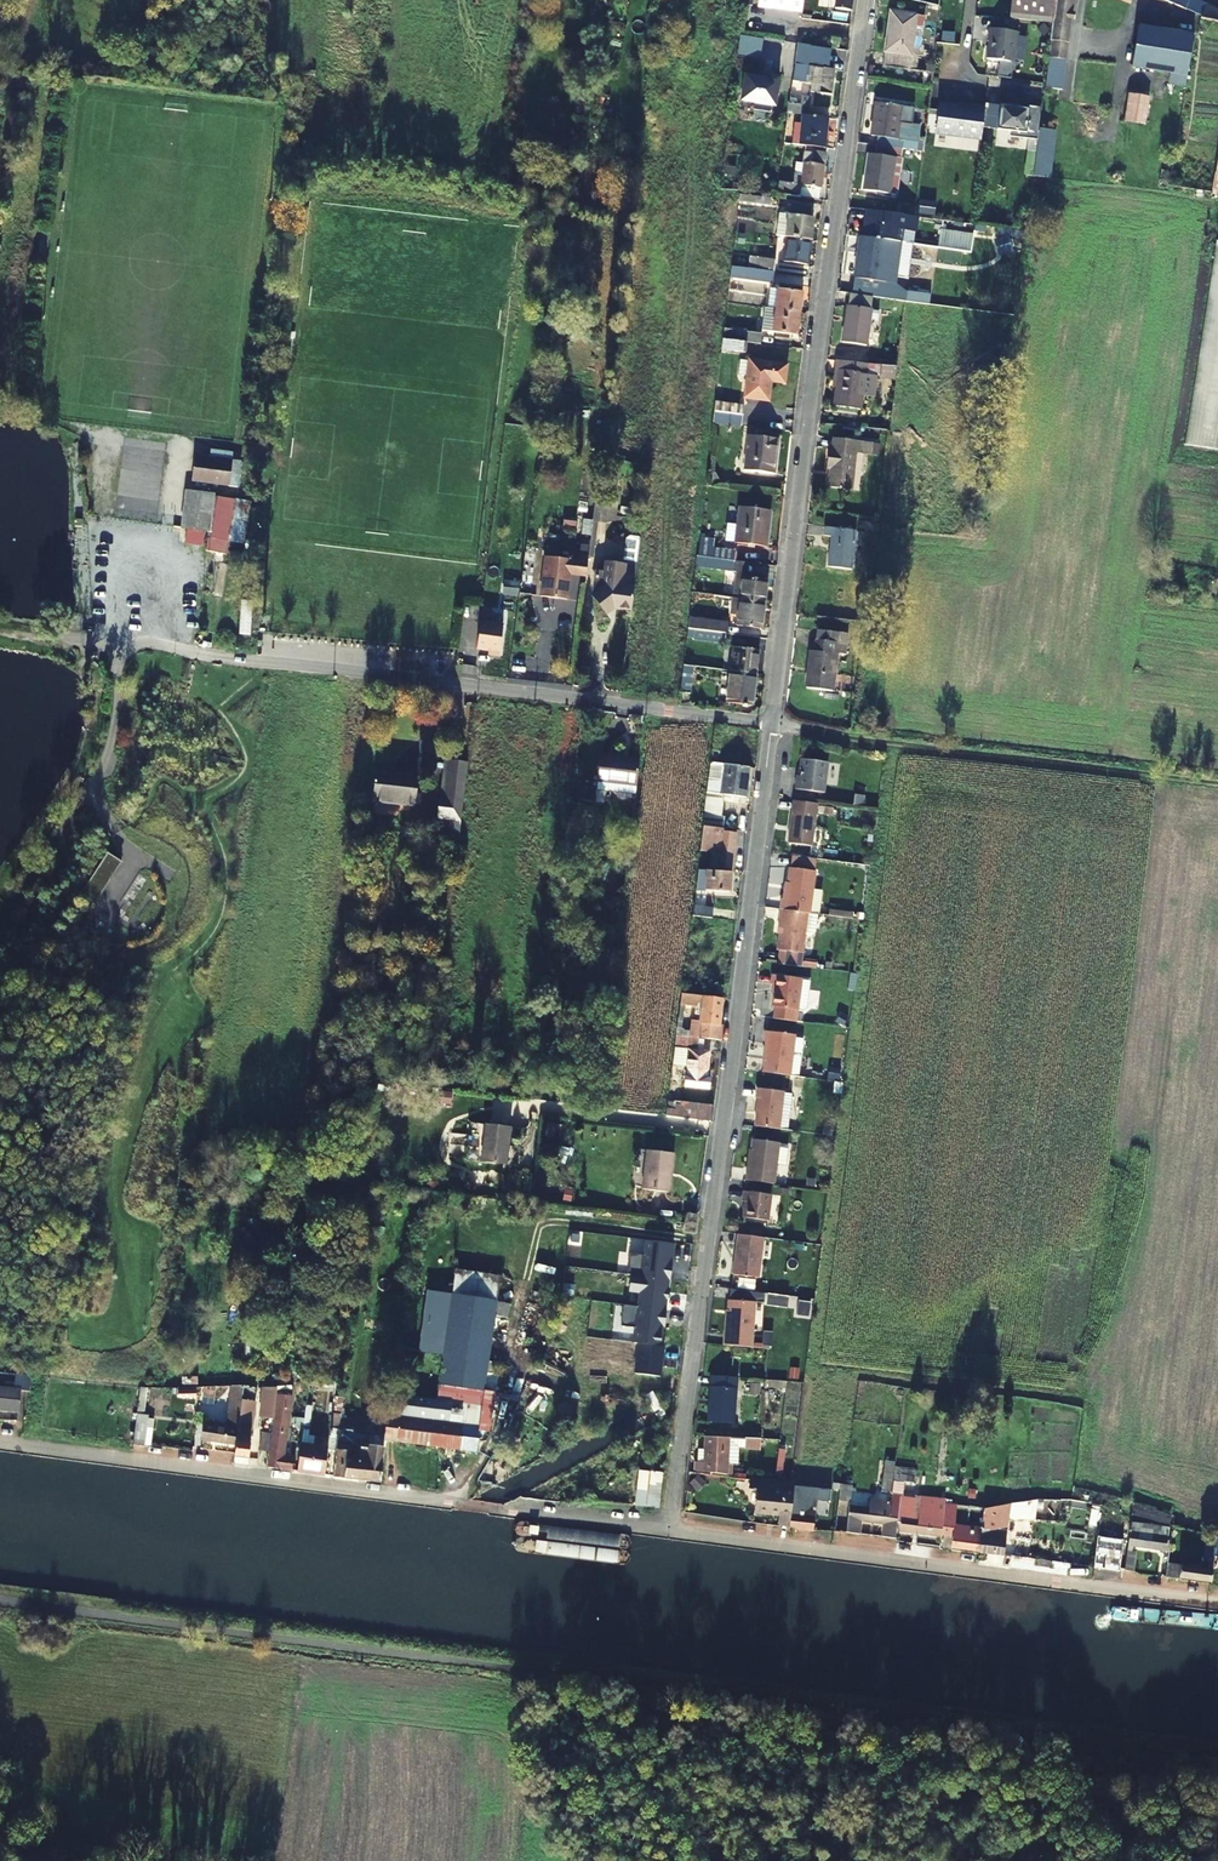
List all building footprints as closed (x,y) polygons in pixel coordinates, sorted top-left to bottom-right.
[(708,10),(723,13),(725,0),(709,0),(708,10)] [(802,0),(758,0),(756,8),(767,10),(767,8),(773,9),(773,11),(800,15),(802,0)] [(837,11),(854,14),(856,0),(838,0),(837,11)] [(1008,19),(1010,19),(1053,24),(1056,0),(1011,0),(1008,19)] [(1053,24),(1050,54),(1044,101),(1061,103),(1066,61),(1073,8),(1072,7),(1073,0),(1056,0),(1053,24)] [(1202,18),(1207,6),(1194,0),(1161,0),(1202,18)] [(1207,6),(1202,18),(1201,20),(1217,27),(1217,11),(1207,6)] [(923,18),(890,14),(882,70),(915,74),(923,18)] [(1139,27),(1132,67),(1187,78),(1194,37),(1139,27)] [(1016,64),(1019,34),(991,31),(989,44),(991,44),(989,62),(1016,64)] [(760,59),(762,39),(739,36),(736,57),(760,59)] [(841,39),(833,38),(832,48),(840,49),(841,39)] [(793,65),(830,70),(833,52),(795,47),(793,65)] [(830,70),(793,65),(791,83),(810,86),(810,88),(832,91),(835,70),(830,70)] [(774,108),(778,79),(768,78),(767,83),(756,82),(756,80),(743,78),(740,104),(774,108)] [(809,94),(831,97),(832,91),(810,88),(809,94)] [(1151,103),(1130,99),(1126,123),(1146,127),(1151,103)] [(981,141),(985,108),(965,106),(965,108),(940,105),(936,135),(981,141)] [(799,133),(825,136),(827,122),(803,119),(804,109),(787,106),(786,117),(801,119),(799,133)] [(1039,142),(1043,109),(1019,106),(1019,109),(1018,112),(1001,110),(998,131),(1012,133),(1011,138),(1039,142)] [(895,143),(900,111),(875,107),(870,140),(876,141),(875,149),(901,153),(916,155),(917,147),(903,145),(895,143)] [(900,111),(895,143),(903,145),(907,112),(900,111)] [(812,165),(825,166),(826,151),(823,151),(825,136),(799,133),(797,147),(814,150),(812,165)] [(890,199),(895,199),(901,153),(875,149),(874,159),(868,158),(863,194),(880,197),(880,201),(889,202),(890,199)] [(800,199),(802,187),(822,189),(825,166),(812,165),(795,163),(792,186),(779,185),(778,197),(800,199)] [(800,199),(817,200),(818,189),(802,187),(800,199)] [(738,196),(738,204),(769,205),(769,197),(738,196)] [(919,200),(918,214),(934,215),(935,201),(919,200)] [(789,215),(778,214),(774,237),(788,239),(811,241),(814,218),(811,218),(813,207),(791,204),(789,215)] [(1007,236),(991,240),(995,256),(1012,252),(1007,236)] [(785,262),(808,266),(811,241),(788,239),(785,262)] [(883,277),(895,278),(899,244),(862,239),(860,255),(857,255),(854,280),(882,283),(883,277)] [(778,261),(752,257),(750,269),(775,273),(777,273),(778,261)] [(732,267),(730,280),(774,286),(775,273),(750,269),(732,267)] [(769,307),(778,308),(781,289),(772,288),(769,307)] [(781,289),(778,308),(778,310),(801,313),(803,293),(781,289)] [(868,311),(870,297),(849,294),(847,308),(868,311)] [(778,310),(760,307),(758,329),(798,335),(801,313),(778,310)] [(847,308),(846,308),(841,344),(866,348),(871,311),(868,311),(847,308)] [(763,335),(744,332),(743,342),(747,342),(762,344),(763,335)] [(723,339),(722,349),(746,352),(747,342),(743,342),(723,339)] [(750,360),(742,359),(739,374),(749,376),(746,397),(770,400),(773,380),(785,381),(787,364),(750,359),(750,360)] [(895,377),(896,366),(881,364),(840,359),(837,385),(834,404),(860,408),(862,393),(873,394),(876,377),(873,376),(873,374),(895,377)] [(743,415),(744,405),(715,402),(714,411),(743,415)] [(714,411),(713,422),(742,426),(743,415),(714,411)] [(1184,445),(1212,450),(1216,427),(1187,422),(1184,445)] [(780,438),(751,434),(747,468),(776,471),(780,438)] [(827,449),(825,469),(828,470),(827,488),(851,490),(856,441),(832,439),(831,449),(827,449)] [(191,483),(230,488),(233,462),(195,457),(191,483)] [(205,533),(205,539),(208,539),(213,495),(191,493),(186,530),(205,533)] [(217,497),(211,539),(208,539),(206,552),(227,555),(235,500),(217,497)] [(767,544),(771,510),(741,506),(740,522),(730,521),(728,539),(767,544)] [(828,569),(852,572),(857,532),(825,528),(824,537),(831,538),(828,569)] [(623,544),(626,535),(613,532),(611,542),(623,544)] [(710,546),(711,538),(699,536),(697,556),(704,556),(736,560),(737,550),(710,546)] [(568,595),(572,569),(588,571),(590,557),(590,552),(581,551),(581,556),(548,553),(542,592),(568,595)] [(696,565),(703,566),(704,556),(697,556),(696,565)] [(704,556),(703,566),(735,570),(736,560),(704,556)] [(627,559),(626,562),(611,560),(605,603),(609,607),(616,602),(619,602),(621,605),(632,607),(635,585),(639,560),(627,559)] [(605,603),(611,560),(609,560),(608,571),(598,569),(595,591),(605,603)] [(744,570),(737,569),(733,597),(741,598),(765,601),(768,577),(762,576),(763,571),(744,568),(744,570)] [(503,601),(516,602),(518,589),(505,587),(503,601)] [(738,624),(761,627),(765,601),(741,598),(738,624)] [(727,633),(728,622),(690,618),(688,628),(696,629),(727,633)] [(498,663),(502,632),(480,629),(476,655),(488,657),(487,661),(498,663)] [(695,638),(726,642),(727,633),(696,629),(695,638)] [(806,689),(832,691),(836,655),(845,656),(845,645),(840,644),(841,634),(817,632),(815,652),(810,651),(806,689)] [(731,669),(758,672),(761,647),(734,644),(731,669)] [(684,664),(681,691),(691,692),(694,665),(684,664)] [(750,704),(754,705),(758,672),(731,669),(727,701),(744,703),(744,705),(750,706),(750,704)] [(855,705),(852,723),(863,724),(865,707),(855,705)] [(710,762),(718,763),(722,724),(714,723),(710,762)] [(636,785),(639,760),(599,755),(596,780),(636,785)] [(796,788),(824,792),(828,761),(801,758),(800,768),(802,769),(801,775),(797,775),(796,788)] [(704,825),(724,827),(725,817),(722,816),(723,804),(722,794),(746,797),(750,768),(718,763),(710,762),(704,825)] [(441,800),(439,820),(449,821),(461,822),(468,765),(450,763),(445,800),(441,800)] [(417,777),(377,772),(374,802),(413,807),(417,777)] [(789,843),(813,845),(818,803),(794,800),(789,843)] [(457,851),(461,822),(449,821),(445,850),(457,851)] [(701,849),(720,851),(717,871),(731,872),(732,872),(737,832),(723,830),(724,827),(704,825),(701,849)] [(81,896),(95,905),(121,863),(107,854),(81,896)] [(787,898),(782,898),(781,909),(809,912),(810,912),(813,889),(815,869),(814,869),(815,858),(792,855),(791,866),(790,866),(787,898)] [(697,888),(730,892),(731,872),(717,871),(708,870),(699,869),(697,888)] [(819,913),(822,890),(813,889),(810,912),(819,913)] [(713,918),(714,907),(694,905),(693,916),(713,918)] [(779,949),(805,951),(807,933),(813,934),(817,931),(819,913),(810,912),(809,912),(781,909),(781,918),(782,918),(779,949)] [(798,1008),(802,977),(773,973),(772,983),(776,984),(774,1006),(798,1008)] [(704,996),(722,998),(723,985),(705,983),(704,996)] [(681,1004),(702,1007),(699,1037),(722,1041),(723,1031),(719,1030),(720,1026),(723,998),(722,998),(704,996),(682,993),(681,1004)] [(764,1071),(790,1074),(795,1033),(765,1030),(764,1041),(767,1041),(764,1071)] [(696,1037),(679,1035),(678,1046),(695,1048),(696,1037)] [(708,1050),(695,1048),(678,1046),(675,1076),(684,1077),(683,1086),(706,1088),(707,1077),(705,1077),(708,1050)] [(755,1125),(779,1128),(783,1087),(757,1084),(756,1094),(758,1094),(755,1125)] [(696,1111),(696,1113),(667,1109),(666,1117),(711,1123),(713,1113),(696,1111)] [(506,1165),(511,1129),(486,1125),(481,1161),(506,1165)] [(745,1178),(775,1181),(779,1141),(752,1138),(749,1167),(746,1167),(745,1178)] [(674,1154),(647,1150),(642,1189),(669,1193),(674,1154)] [(744,1216),(769,1219),(771,1193),(744,1189),(743,1200),(746,1200),(744,1216)] [(698,1215),(688,1214),(687,1224),(697,1226),(698,1215)] [(734,1274),(761,1277),(765,1236),(739,1233),(734,1274)] [(673,1244),(646,1241),(645,1256),(630,1254),(627,1275),(631,1276),(668,1280),(670,1281),(672,1264),(670,1263),(673,1244)] [(456,1271),(439,1400),(403,1396),(397,1441),(476,1452),(479,1430),(502,1433),(505,1407),(483,1405),(500,1277),(456,1271)] [(640,1294),(638,1307),(665,1311),(668,1280),(631,1276),(629,1292),(640,1294)] [(725,1345),(753,1346),(755,1301),(730,1300),(728,1336),(725,1336),(725,1345)] [(638,1307),(624,1305),(621,1327),(636,1328),(634,1343),(660,1347),(662,1328),(664,1328),(666,1311),(665,1311),(638,1307)] [(244,1367),(256,1368),(257,1353),(245,1352),(244,1367)] [(29,1391),(32,1374),(0,1370),(0,1410),(19,1412),(22,1390),(29,1391)] [(709,1422),(736,1424),(739,1378),(711,1376),(709,1422)] [(204,1425),(202,1438),(237,1444),(245,1386),(234,1386),(229,1423),(211,1421),(210,1426),(204,1425)] [(249,1386),(245,1386),(237,1444),(235,1455),(235,1457),(249,1459),(250,1456),(251,1444),(250,1443),(254,1411),(252,1410),(255,1387),(250,1387),(249,1386)] [(258,1418),(273,1419),(277,1386),(261,1387),(261,1393),(258,1418)] [(268,1468),(293,1472),(295,1458),(283,1456),(288,1421),(287,1420),(290,1396),(278,1394),(270,1459),(268,1468)] [(403,1396),(391,1394),(385,1440),(397,1441),(403,1396)] [(350,1444),(361,1446),(362,1437),(353,1436),(353,1431),(340,1429),(342,1415),(343,1415),(345,1397),(335,1396),(329,1437),(335,1438),(339,1439),(343,1439),(343,1443),(350,1444)] [(146,1442),(149,1428),(136,1426),(135,1440),(146,1442)] [(311,1474),(324,1476),(328,1449),(328,1448),(319,1447),(322,1426),(318,1426),(315,1446),(311,1474)] [(269,1452),(271,1435),(262,1434),(260,1452),(269,1452)] [(705,1462),(699,1462),(696,1461),(695,1470),(727,1472),(729,1438),(706,1437),(706,1450),(705,1462)] [(345,1479),(346,1467),(360,1469),(360,1462),(348,1460),(350,1444),(343,1443),(343,1439),(339,1439),(333,1477),(345,1479)] [(752,1459),(759,1459),(760,1440),(734,1439),(733,1444),(753,1446),(752,1459)] [(297,1472),(311,1474),(315,1446),(301,1444),(297,1472)] [(383,1449),(361,1446),(350,1444),(348,1460),(360,1462),(360,1469),(360,1480),(378,1483),(379,1473),(383,1449)] [(749,1474),(757,1475),(758,1464),(749,1463),(749,1474)] [(345,1479),(360,1480),(360,1469),(346,1467),(345,1479)] [(895,1471),(885,1469),(883,1491),(892,1492),(894,1474),(895,1471)] [(660,1507),(664,1472),(652,1471),(647,1506),(660,1507)] [(915,1482),(915,1476),(894,1474),(892,1492),(900,1495),(901,1481),(915,1482)] [(779,1523),(789,1525),(794,1485),(750,1480),(749,1488),(757,1489),(755,1512),(780,1515),(779,1523)] [(807,1498),(818,1499),(819,1488),(795,1485),(790,1527),(811,1531),(813,1519),(804,1518),(807,1498)] [(828,1489),(819,1488),(818,1499),(826,1500),(828,1489)] [(849,1492),(842,1491),(840,1498),(848,1499),(849,1492)] [(900,1499),(897,1526),(901,1527),(900,1531),(942,1537),(942,1534),(945,1504),(946,1501),(942,1500),(922,1498),(920,1514),(914,1513),(915,1506),(912,1506),(913,1497),(901,1495),(900,1499)] [(895,1537),(897,1526),(900,1499),(892,1498),(892,1501),(870,1499),(869,1507),(850,1504),(846,1530),(859,1532),(861,1519),(883,1523),(881,1535),(895,1537)] [(1031,1500),(1024,1502),(1022,1517),(1029,1516),(1031,1500)] [(1004,1554),(1008,1519),(1022,1517),(1024,1502),(985,1508),(980,1552),(1004,1554)] [(980,1552),(985,1508),(963,1505),(945,1504),(942,1534),(954,1536),(953,1548),(980,1552)] [(1130,1513),(1103,1505),(1094,1563),(1125,1567),(1127,1555),(1105,1551),(1108,1530),(1116,1531),(1117,1524),(1128,1526),(1130,1513)] [(1201,1536),(1201,1533),(1191,1530),(1174,1525),(1174,1530),(1201,1536)] [(1135,1526),(1135,1533),(1150,1535),(1151,1528),(1135,1526)] [(1165,1550),(1167,1537),(1150,1535),(1135,1533),(1132,1533),(1130,1544),(1165,1550)] [(1203,1568),(1168,1564),(1166,1577),(1211,1583),(1211,1580),(1217,1548),(1217,1540),(1217,1537),(1208,1534),(1203,1568)] [(1125,1567),(1125,1568),(1133,1570),(1136,1552),(1127,1550),(1127,1555),(1125,1567)]
